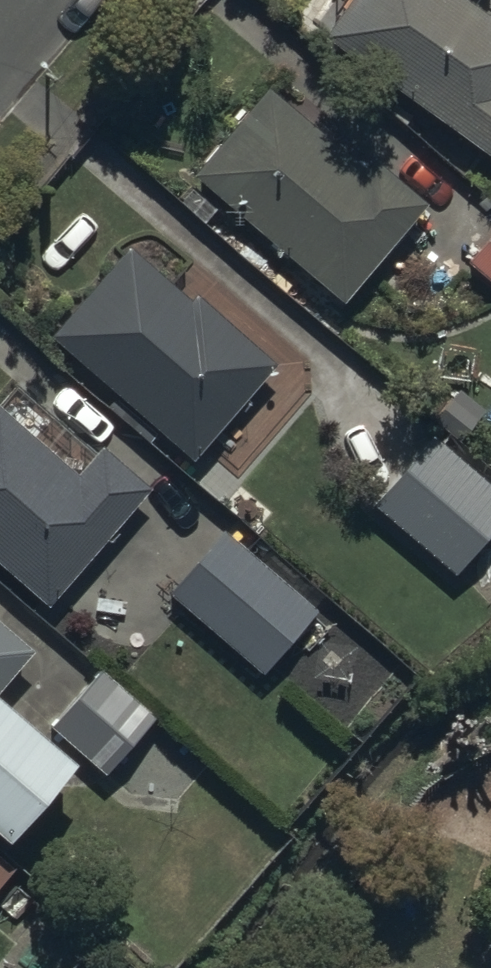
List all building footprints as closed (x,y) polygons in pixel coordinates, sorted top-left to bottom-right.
[(320,34),(490,153),(490,12),(487,18),(462,0),(344,0),(320,34)] [(267,89),(196,176),(348,301),(425,207),(373,165),(368,171),(267,89)] [(471,269),(490,285),(490,242),(471,269)] [(200,461),(273,367),(192,303),(191,303),(125,251),(52,343),(200,461)] [(50,606),(149,489),(103,450),(79,479),(0,412),(0,564),(50,606)] [(375,502),(459,574),(490,537),(490,489),(431,438),(375,502)] [(219,535),(169,595),(262,673),(313,613),(219,535)] [(33,657),(0,628),(0,693),(33,657)] [(98,670),(49,726),(107,778),(156,722),(98,670)] [(9,849),(76,774),(0,706),(0,841),(9,849)] [(15,873),(0,860),(0,890),(15,873)]
